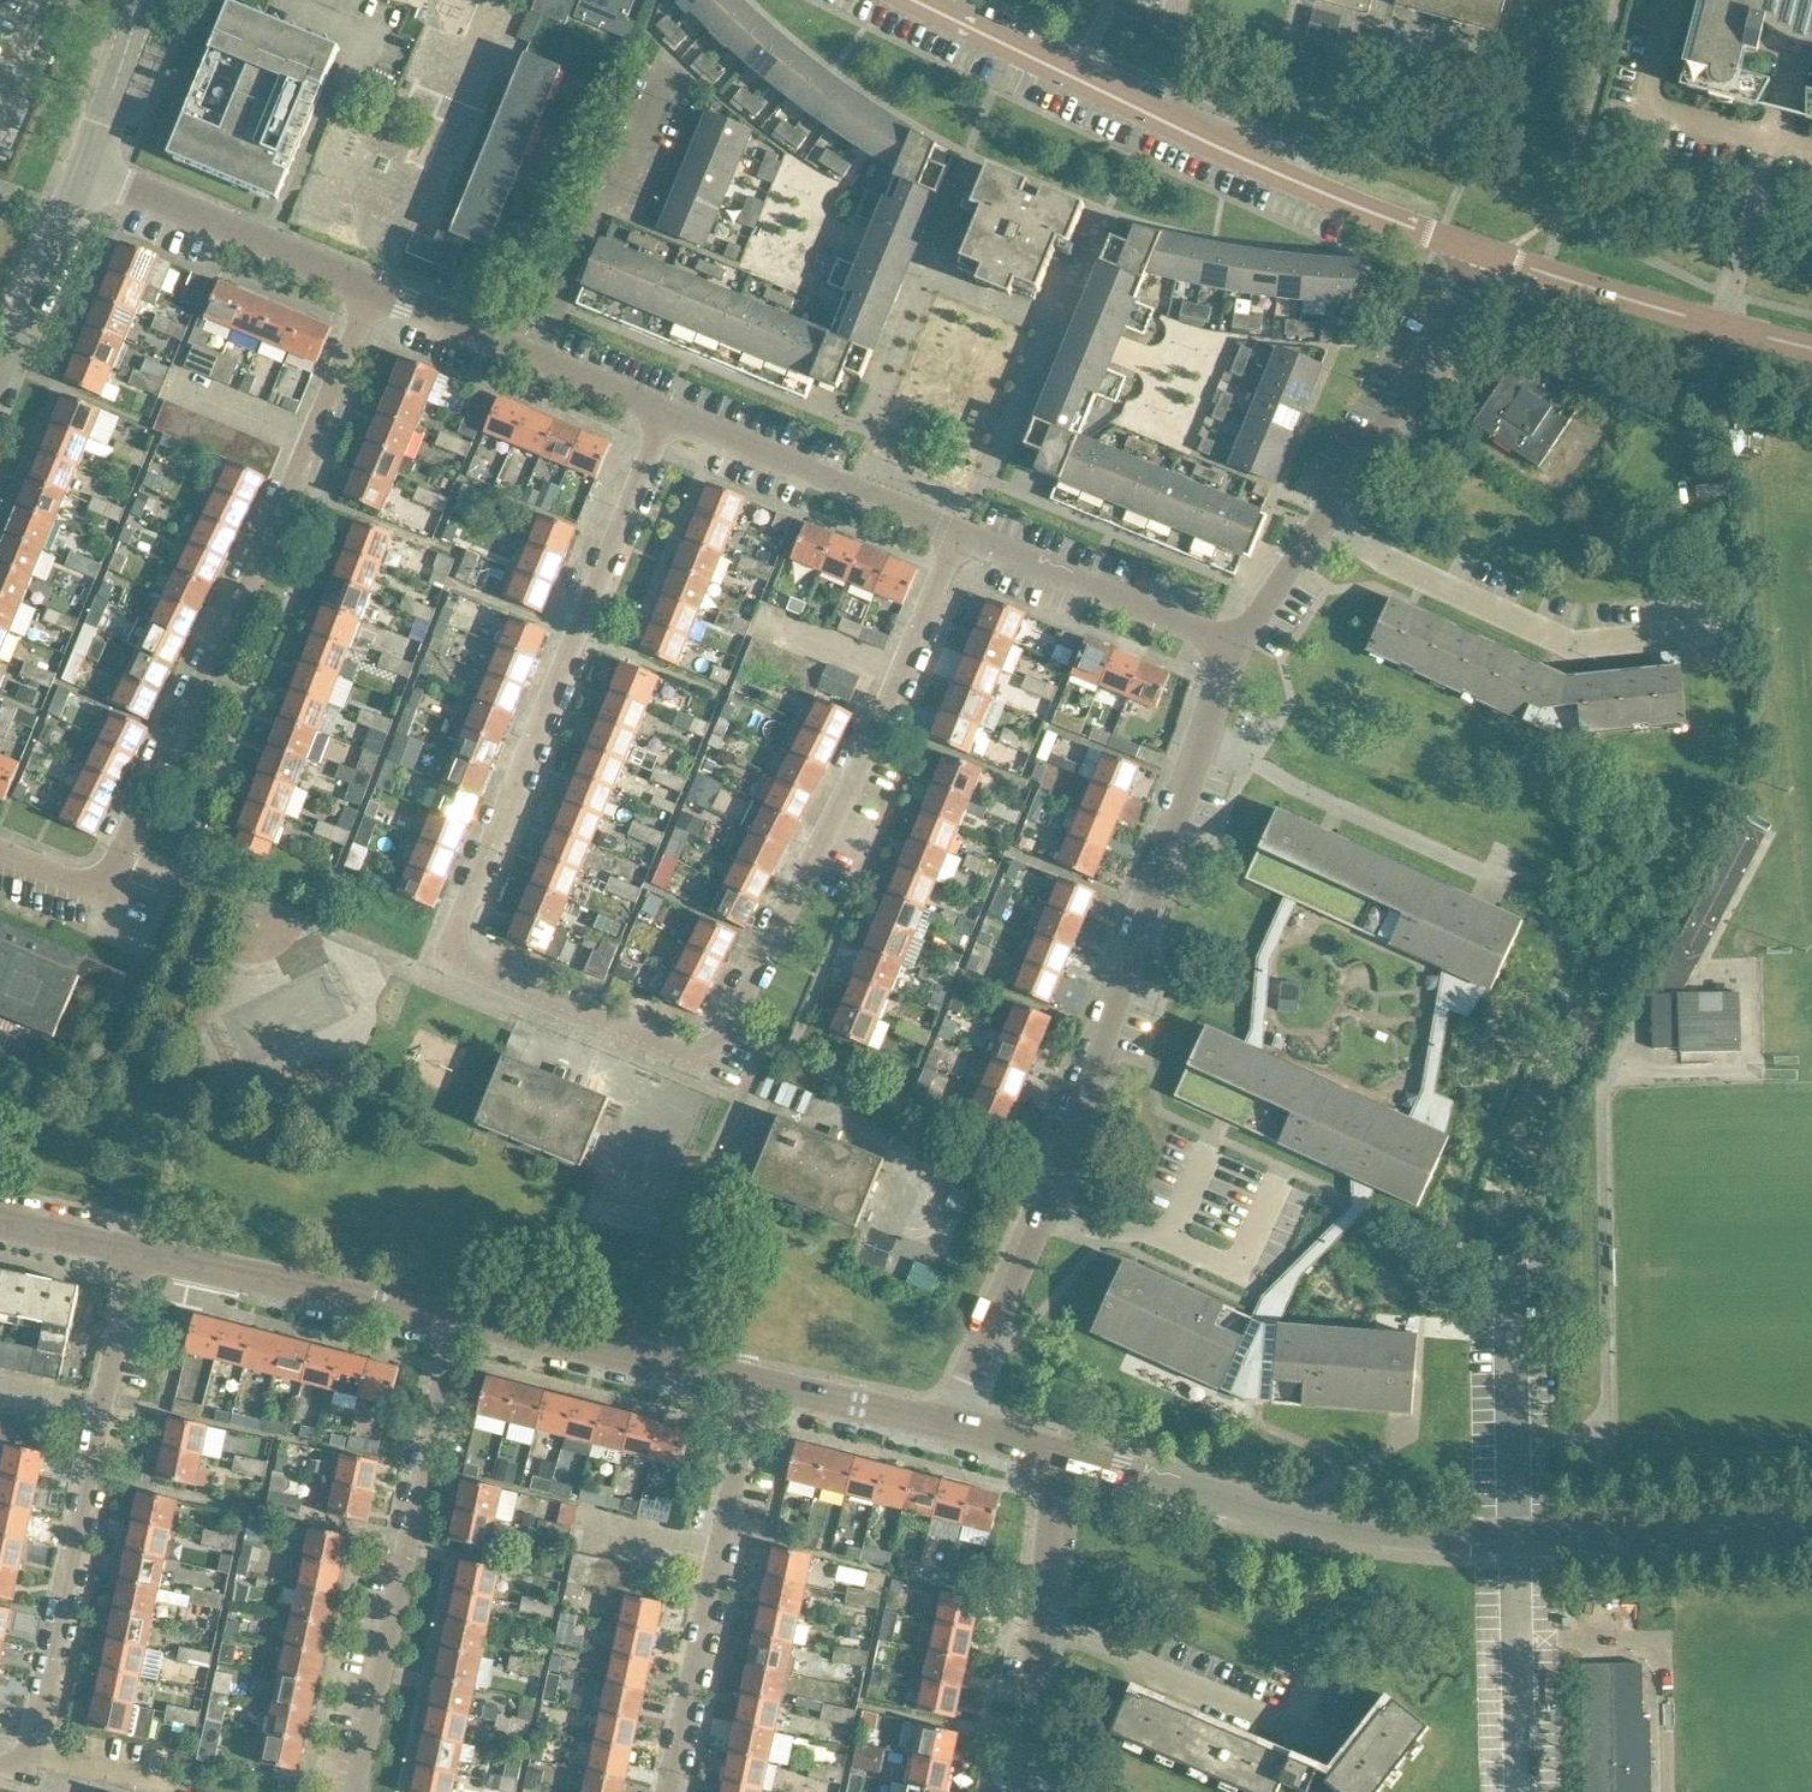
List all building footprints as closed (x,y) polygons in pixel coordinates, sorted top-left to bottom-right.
[(532,11),(542,16),(566,25),(577,0),(537,0),(532,11)] [(636,0),(582,0),(574,18),(632,42),(639,25),(627,20),(636,0)] [(704,0),(682,0),(693,11),(704,0)] [(739,0),(704,0),(693,11),(704,22),(712,29),(739,0)] [(757,17),(739,0),(712,29),(722,39),(730,47),(757,17)] [(1317,1),(1319,2),(1369,15),(1373,0),(1317,0),(1317,1)] [(1396,5),(1497,32),(1505,0),(1397,0),(1396,5)] [(1682,79),(1688,89),(1758,107),(1771,81),(1739,73),(1745,49),(1758,53),(1765,25),(1768,29),(1772,31),(1775,34),(1779,37),(1784,39),(1789,41),(1793,43),(1798,45),(1803,46),(1808,47),(1811,47),(1811,0),(1703,0),(1682,79)] [(278,200),(340,49),(231,4),(168,155),(278,200)] [(1332,59),(1343,16),(1315,9),(1303,52),(1332,59)] [(532,11),(531,11),(519,39),(530,44),(542,16),(532,11)] [(667,36),(677,26),(667,16),(657,26),(667,36)] [(749,64),(775,33),(757,17),(730,47),(740,56),(749,64)] [(688,37),(677,26),(667,36),(677,47),(688,37)] [(769,80),(794,49),(775,33),(749,64),(757,70),(769,80)] [(789,96),(813,64),(794,49),(769,80),(779,89),(789,96)] [(705,73),(715,62),(704,53),(694,63),(705,73)] [(563,70),(526,55),(512,89),(500,85),(463,174),(461,173),(452,195),(454,196),(436,241),(416,233),(408,253),(454,272),(462,252),(454,249),(459,238),(488,250),(563,70)] [(1367,56),(1364,69),(1381,73),(1385,60),(1367,56)] [(726,72),(715,62),(705,73),(716,83),(726,72)] [(809,112),(833,79),(813,64),(789,96),(797,103),(809,112)] [(830,127),(852,93),(847,89),(833,79),(809,112),(819,119),(830,127)] [(745,108),(755,97),(744,87),(734,99),(745,108)] [(851,141),(873,107),(852,93),(830,127),(840,134),(851,141)] [(766,106),(755,97),(745,108),(756,117),(766,106)] [(872,155),(894,121),(873,107),(851,141),(862,149),(872,155)] [(709,114),(699,138),(741,155),(751,131),(709,114)] [(787,141),(796,129),(784,120),(775,132),(787,141)] [(899,171),(915,133),(894,121),(872,155),(884,163),(898,171),(899,171)] [(807,138),(796,129),(787,141),(799,149),(807,138)] [(938,147),(915,133),(899,171),(898,171),(894,179),(937,197),(948,171),(932,163),(938,147)] [(732,178),(741,155),(699,138),(689,160),(732,178)] [(828,149),(819,162),(832,170),(840,158),(828,149)] [(780,155),(769,151),(763,164),(774,169),(780,155)] [(852,166),(840,158),(832,170),(844,178),(852,166)] [(723,201),(732,178),(689,160),(680,183),(723,201)] [(769,182),(774,169),(763,164),(757,178),(769,182)] [(1069,246),(1085,207),(1043,194),(1039,203),(1024,197),(1028,188),(989,167),(973,206),(983,210),(958,269),(983,279),(986,271),(1014,283),(1011,290),(1035,300),(1059,242),(1069,246)] [(928,219),(937,197),(894,179),(886,199),(885,202),(919,216),(928,219)] [(713,223),(723,201),(680,183),(671,206),(713,223)] [(928,219),(919,216),(885,202),(886,199),(867,191),(857,216),(851,214),(848,222),(877,234),(880,226),(897,233),(894,241),(907,246),(910,239),(918,242),(928,219)] [(761,201),(750,196),(744,209),(756,214),(761,201)] [(704,247),(713,223),(671,206),(661,229),(704,247)] [(750,228),(756,214),(744,209),(739,223),(750,228)] [(1146,273),(1161,235),(1136,228),(1129,245),(1112,238),(1101,264),(1144,282),(1147,273),(1146,273)] [(642,247),(646,237),(633,231),(628,242),(642,247)] [(1176,280),(1185,241),(1161,235),(1146,273),(1147,273),(1154,275),(1176,280)] [(659,242),(646,237),(642,247),(655,253),(659,242)] [(873,353),(864,349),(830,335),(830,336),(596,239),(578,282),(585,285),(577,304),(602,315),(606,306),(626,314),(622,323),(670,343),(674,334),(694,342),(690,351),(738,371),(742,362),(762,370),(758,379),(807,399),(815,379),(838,389),(845,372),(862,379),(873,353)] [(1202,285),(1210,246),(1185,241),(1176,280),(1202,285)] [(731,242),(725,256),(736,260),(742,247),(731,242)] [(160,291),(172,263),(123,243),(111,271),(160,291)] [(1227,290),(1234,250),(1210,246),(1202,285),(1227,290)] [(863,268),(866,261),(837,249),(833,257),(839,259),(828,285),(848,293),(839,315),(873,329),(881,332),(901,284),(893,280),(896,273),(883,268),(880,275),(863,268)] [(1252,294),(1258,254),(1234,250),(1227,290),(1242,293),(1252,294)] [(1277,298),(1282,257),(1258,254),(1252,294),(1263,296),(1277,298)] [(1303,300),(1307,260),(1282,257),(1277,298),(1291,299),(1303,300)] [(710,275),(714,265),(701,259),(696,270),(710,275)] [(1328,302),(1331,262),(1307,260),(1303,300),(1315,301),(1328,302)] [(1348,304),(1364,264),(1331,262),(1328,302),(1348,304)] [(1095,279),(1093,284),(1102,288),(1136,302),(1144,282),(1101,264),(1098,271),(1096,277),(1095,279)] [(727,271),(714,265),(710,275),(723,281),(727,271)] [(154,305),(160,291),(111,271),(100,298),(136,313),(142,299),(154,305)] [(198,307),(209,279),(193,272),(181,300),(198,307)] [(234,331),(249,295),(220,283),(206,319),(234,331)] [(1155,310),(1136,302),(1102,288),(1093,284),(1082,310),(1091,313),(1088,321),(1101,326),(1104,319),(1121,326),(1118,333),(1147,345),(1150,337),(1145,335),(1155,310)] [(778,304),(782,293),(769,288),(764,298),(778,304)] [(795,299),(782,293),(778,304),(791,309),(795,299)] [(262,342),(276,306),(249,295),(234,331),(262,342)] [(124,341),(136,313),(100,298),(88,326),(124,341)] [(1195,319),(1198,305),(1183,302),(1181,316),(1195,319)] [(1212,308),(1198,305),(1195,319),(1209,322),(1212,308)] [(289,353),(304,318),(276,306),(262,342),(289,353)] [(167,334),(173,320),(158,314),(152,328),(167,334)] [(1247,330),(1249,316),(1235,314),(1233,328),(1247,330)] [(881,332),(873,329),(839,315),(830,335),(864,349),(873,353),(881,332)] [(1264,318),(1249,316),(1247,330),(1262,332),(1264,318)] [(318,365),(332,330),(332,329),(304,318),(289,353),(318,365)] [(183,341),(189,327),(173,320),(167,334),(183,341)] [(1299,337),(1301,322),(1287,321),(1285,335),(1299,337)] [(1316,323),(1301,322),(1299,337),(1314,338),(1316,323)] [(113,369),(124,341),(88,326),(77,354),(113,369)] [(1331,345),(1336,330),(1322,329),(1321,344),(1331,345)] [(1362,334),(1349,329),(1348,329),(1341,345),(1357,347),(1362,334)] [(214,379),(224,355),(196,343),(186,367),(214,379)] [(1242,346),(1237,359),(1248,364),(1253,351),(1242,346)] [(1097,395),(1116,403),(1127,378),(1132,381),(1136,372),(1106,360),(1103,368),(1086,360),(1089,353),(1077,348),(1074,355),(1065,352),(1045,400),(1088,417),(1097,395)] [(1279,349),(1269,373),(1312,390),(1322,366),(1279,349)] [(101,397),(113,369),(77,354),(65,382),(101,397)] [(240,362),(224,355),(214,379),(230,386),(240,362)] [(166,383),(172,368),(147,358),(142,372),(135,369),(129,383),(145,389),(150,376),(166,383)] [(430,403),(442,374),(403,359),(391,387),(430,403)] [(1242,377),(1248,364),(1237,359),(1231,373),(1242,377)] [(1518,360),(1473,425),(1538,469),(1582,404),(1518,360)] [(1312,390),(1269,373),(1260,395),(1302,413),(1312,390)] [(241,389),(250,393),(257,378),(248,374),(241,389)] [(160,396),(166,383),(150,376),(145,389),(160,396)] [(418,430),(430,403),(391,387),(380,415),(418,430)] [(486,418),(495,395),(477,388),(465,417),(483,424),(486,418)] [(1223,391),(1218,404),(1229,409),(1234,396),(1223,391)] [(1302,413),(1260,395),(1250,418),(1293,435),(1302,413)] [(91,439),(102,411),(65,396),(54,424),(91,439)] [(296,412),(300,402),(287,397),(283,406),(296,412)] [(514,446),(529,409),(500,398),(485,434),(514,446)] [(1079,438),(1088,417),(1045,400),(1037,420),(1045,424),(1079,438)] [(170,438),(183,408),(167,401),(154,431),(167,436),(170,438)] [(1223,423),(1229,409),(1218,404),(1212,418),(1223,423)] [(183,443),(196,413),(183,408),(170,438),(178,441),(183,443)] [(541,457),(556,420),(529,409),(514,446),(541,457)] [(199,450),(211,420),(196,413),(183,443),(185,444),(199,450)] [(407,457),(418,430),(380,415),(369,442),(407,458),(407,457)] [(476,439),(483,424),(465,417),(459,433),(476,439)] [(1293,435),(1250,418),(1241,440),(1284,458),(1293,435)] [(212,456),(225,425),(211,420),(199,450),(212,456)] [(569,468),(583,431),(556,420),(541,457),(569,468)] [(1268,516),(1079,438),(1045,424),(1037,420),(1026,446),(1043,453),(1036,471),(1059,480),(1051,499),(1100,519),(1103,511),(1123,519),(1120,528),(1168,547),(1171,539),(1191,547),(1188,556),(1235,575),(1244,556),(1250,559),(1268,516)] [(91,439),(54,424),(42,452),(79,467),(86,451),(110,460),(112,455),(115,449),(114,449),(91,439)] [(226,462),(239,431),(225,425),(212,456),(215,457),(226,462)] [(241,468),(253,438),(239,431),(226,462),(229,463),(241,468)] [(450,451),(456,437),(442,431),(436,445),(450,451)] [(598,479),(613,443),(583,431),(569,468),(598,479)] [(174,450),(178,441),(170,438),(167,436),(165,436),(161,445),(174,450)] [(1139,452),(1143,442),(1130,436),(1126,446),(1139,452)] [(467,458),(473,444),(456,437),(450,451),(467,458)] [(255,474),(267,443),(253,438),(241,468),(255,474)] [(1204,438),(1198,451),(1210,456),(1215,442),(1204,438)] [(1274,482),(1284,458),(1241,440),(1231,464),(1274,482)] [(128,461),(133,447),(117,441),(114,449),(115,449),(112,455),(128,461)] [(412,475),(418,462),(418,461),(407,457),(407,458),(369,442),(358,470),(395,485),(402,470),(412,475)] [(1157,447),(1143,442),(1139,452),(1153,458),(1157,447)] [(270,480),(283,450),(267,443),(255,474),(265,478),(270,480)] [(143,468),(149,453),(133,447),(128,461),(143,468)] [(68,494),(79,467),(42,452),(31,479),(68,494)] [(487,460),(476,455),(467,476),(479,481),(487,460)] [(252,506),(265,478),(255,474),(241,468),(229,463),(216,489),(252,506)] [(1207,480),(1211,470),(1198,464),(1194,475),(1207,480)] [(162,474),(151,469),(144,485),(156,490),(162,474)] [(384,513),(395,485),(358,470),(347,498),(384,513)] [(1225,475),(1211,470),(1207,480),(1221,486),(1225,475)] [(57,522),(68,494),(31,479),(20,507),(57,522)] [(468,517),(480,489),(464,483),(453,511),(468,517)] [(1267,499),(1271,489),(1258,483),(1253,493),(1267,499)] [(736,527),(747,499),(710,484),(699,512),(736,527)] [(1703,486),(1697,486),(1698,498),(1705,498),(1727,496),(1725,484),(1703,486)] [(430,507),(436,493),(419,486),(414,500),(430,507)] [(239,533),(252,506),(216,489),(203,515),(239,533)] [(551,510),(556,498),(541,492),(536,504),(551,510)] [(158,500),(142,493),(132,515),(147,521),(158,500)] [(445,513),(450,499),(436,493),(430,507),(445,513)] [(104,517),(110,503),(94,497),(88,511),(104,517)] [(120,523),(126,509),(110,503),(104,517),(120,523)] [(45,550),(57,522),(20,507),(8,535),(45,550)] [(565,558),(577,530),(525,508),(519,521),(534,528),(528,543),(565,558)] [(724,555),(736,527),(699,512),(687,540),(724,555)] [(789,534),(795,519),(779,512),(773,527),(789,534)] [(226,559),(239,533),(203,515),(190,542),(226,559)] [(394,536),(357,522),(346,551),(383,565),(394,536)] [(821,571),(836,536),(808,524),(793,560),(821,571)] [(136,532),(125,528),(120,542),(130,546),(136,532)] [(45,550),(8,535),(0,555),(0,563),(34,577),(45,550)] [(849,583),(863,548),(836,536),(821,571),(849,583)] [(713,582),(724,555),(687,540),(676,567),(713,582)] [(122,573),(133,548),(130,546),(120,542),(109,568),(122,573)] [(213,586),(226,559),(190,542),(177,569),(213,586)] [(554,586),(565,558),(528,543),(517,571),(554,586)] [(876,594),(891,559),(863,548),(849,583),(876,594)] [(481,555),(468,549),(456,578),(469,583),(481,555)] [(82,572),(88,558),(72,551),(66,566),(82,572)] [(395,569),(383,565),(346,551),(335,579),(373,593),(373,592),(383,596),(395,569)] [(450,574),(455,559),(439,553),(434,567),(450,574)] [(755,576),(760,562),(744,555),(739,569),(755,576)] [(97,578),(102,564),(88,558),(82,572),(97,578)] [(904,606),(919,571),(891,559),(876,594),(904,606)] [(769,582),(775,568),(760,562),(755,576),(769,582)] [(34,577),(0,563),(0,596),(23,605),(34,577)] [(702,610),(713,582),(676,567),(665,594),(702,610)] [(200,613),(213,586),(177,569),(164,596),(200,613)] [(542,614),(554,586),(517,571),(506,599),(542,614)] [(362,621),(373,593),(335,579),(325,607),(362,621)] [(691,637),(702,610),(665,594),(653,622),(691,637)] [(23,605),(0,596),(0,628),(11,633),(23,605)] [(187,640),(200,613),(164,596),(151,623),(187,640)] [(416,617),(421,603),(405,597),(400,611),(416,617)] [(1682,674),(1680,652),(1662,653),(1663,670),(1666,670),(1667,679),(1666,680),(1666,681),(1658,681),(1658,679),(1632,681),(1632,684),(1624,685),(1624,682),(1601,684),(1601,687),(1593,688),(1593,685),(1560,688),(1545,681),(1546,678),(1534,673),(1533,675),(1526,672),(1527,670),(1503,659),(1502,662),(1495,658),(1496,656),(1472,645),(1471,647),(1463,644),(1465,641),(1441,631),(1440,633),(1432,630),(1434,627),(1410,617),(1409,619),(1401,616),(1406,605),(1391,598),(1368,650),(1370,652),(1372,648),(1386,654),(1384,658),(1402,666),(1403,662),(1417,668),(1416,672),(1433,680),(1434,676),(1448,683),(1447,686),(1464,694),(1465,690),(1479,697),(1478,701),(1495,708),(1496,704),(1511,711),(1509,715),(1558,737),(1585,734),(1584,730),(1600,729),(1600,733),(1634,730),(1634,725),(1649,724),(1650,728),(1668,726),(1668,722),(1683,721),(1684,725),(1687,724),(1682,674)] [(1016,643),(1027,615),(990,599),(979,628),(1016,643)] [(431,623),(437,609),(421,603),(416,617),(431,623)] [(59,628),(65,613),(49,607),(43,621),(59,628)] [(351,649),(362,621),(325,607),(314,635),(351,649)] [(450,624),(455,611),(446,607),(440,621),(450,624)] [(732,630),(737,616),(721,610),(716,624),(732,630)] [(74,634),(80,620),(65,613),(59,628),(74,634)] [(536,660),(547,631),(511,616),(499,645),(536,660)] [(752,623),(737,616),(732,630),(747,636),(752,623)] [(857,639),(863,625),(844,618),(838,631),(857,639)] [(444,639),(450,626),(440,622),(434,635),(444,639)] [(679,665),(691,637),(653,622),(642,650),(679,665)] [(173,667),(187,640),(151,623),(138,650),(173,667)] [(891,636),(863,625),(857,639),(885,650),(891,636)] [(11,633),(0,628),(0,660),(11,633)] [(1005,671),(1016,643),(979,628),(967,656),(1005,671)] [(1075,651),(1081,637),(1066,631),(1060,645),(1075,651)] [(96,639),(82,633),(74,652),(86,658),(87,657),(88,657),(96,639)] [(341,677),(351,649),(314,635),(303,663),(341,677)] [(759,673),(771,644),(754,637),(742,666),(752,670),(759,673)] [(1101,686),(1116,651),(1088,639),(1073,675),(1101,686)] [(773,679),(785,650),(771,644),(759,673),(773,679)] [(524,687),(536,660),(499,645),(488,673),(524,687)] [(160,694),(173,667),(138,650),(125,676),(160,694)] [(788,685),(800,656),(785,650),(773,679),(788,685)] [(1129,698),(1144,662),(1116,651),(1101,686),(1129,698)] [(75,685),(86,658),(74,652),(63,679),(75,685)] [(395,673),(400,659),(384,653),(379,667),(395,673)] [(801,691),(814,661),(800,656),(788,685),(801,691)] [(994,698),(1005,671),(967,656),(957,683),(994,698)] [(410,679),(415,664),(400,659),(395,673),(410,679)] [(37,682),(43,668),(26,661),(21,675),(37,682)] [(425,661),(420,674),(429,678),(435,665),(425,661)] [(820,689),(828,668),(814,661),(801,691),(817,697),(820,689)] [(1172,674),(1144,662),(1129,698),(1158,709),(1172,674)] [(330,705),(341,677),(303,663),(293,691),(330,705)] [(650,706),(662,678),(625,663),(613,691),(650,706)] [(726,686),(732,672),(717,665),(711,679),(726,686)] [(829,665),(828,668),(820,689),(852,702),(861,679),(829,665)] [(746,684),(752,670),(742,666),(732,690),(748,697),(753,687),(746,684)] [(52,688),(57,674),(43,668),(37,682),(52,688)] [(513,715),(524,687),(488,673),(478,699),(477,701),(513,715)] [(1039,696),(1045,682),(1027,675),(1021,689),(1039,696)] [(147,721),(160,694),(125,676),(111,703),(147,721)] [(1058,688),(1045,682),(1039,696),(1052,702),(1058,688)] [(983,726),(994,698),(957,683),(945,711),(983,726)] [(61,719),(73,691),(61,686),(50,713),(61,719)] [(415,690),(410,704),(409,705),(419,709),(425,694),(415,690)] [(320,733),(330,705),(293,691),(282,719),(320,733)] [(650,706),(613,691),(602,718),(639,734),(650,706)] [(502,743),(513,715),(477,701),(478,699),(465,695),(454,722),(453,723),(502,743)] [(841,742),(855,715),(821,698),(807,725),(841,742)] [(12,705),(5,702),(0,713),(0,734),(12,705)] [(408,737),(419,709),(409,705),(410,704),(409,704),(397,733),(408,737)] [(22,767),(2,759),(9,740),(6,739),(19,708),(12,705),(0,734),(0,800),(7,803),(22,767)] [(737,711),(726,706),(721,717),(732,723),(737,711)] [(373,729),(379,714),(363,708),(357,723),(373,729)] [(1081,735),(1086,722),(1057,710),(1051,723),(1081,735)] [(150,730),(113,711),(100,739),(136,757),(150,730)] [(691,732),(697,718),(680,711),(674,725),(691,732)] [(971,754),(983,726),(945,711),(935,738),(971,754)] [(29,712),(24,724),(34,729),(39,716),(29,712)] [(389,735),(395,720),(379,714),(373,729),(389,735)] [(720,750),(732,723),(721,717),(709,745),(720,750)] [(627,762),(639,734),(602,718),(590,746),(627,762)] [(705,738),(711,724),(697,718),(691,732),(705,738)] [(309,761),(320,733),(282,719),(272,747),(309,761)] [(491,771),(502,743),(453,723),(454,722),(448,720),(442,734),(461,741),(455,756),(491,771)] [(46,724),(38,742),(49,747),(57,729),(46,724)] [(827,769),(841,742),(807,725),(793,752),(827,769)] [(1017,749),(1023,735),(1005,728),(1002,735),(1003,735),(1000,742),(1017,749)] [(1109,747),(1114,736),(1094,728),(1089,739),(1109,747)] [(1051,753),(1058,735),(1048,731),(1041,749),(1038,758),(1048,761),(1051,753)] [(398,763),(408,737),(397,733),(387,761),(398,765),(398,763)] [(1035,741),(1023,735),(1017,749),(1030,754),(1035,741)] [(1141,747),(1114,736),(1109,747),(1137,759),(1141,747)] [(136,757),(100,739),(87,767),(122,784),(136,757)] [(49,761),(54,749),(49,747),(38,742),(27,770),(41,775),(47,760),(49,761)] [(656,762),(685,767),(688,750),(659,745),(656,762)] [(616,789),(627,762),(590,746),(579,774),(616,789)] [(298,789),(309,761),(272,747),(261,775),(298,789)] [(373,776),(381,755),(365,749),(357,770),(358,770),(358,771),(373,776)] [(814,796),(827,769),(793,752),(779,779),(814,796)] [(1106,753),(1094,782),(1129,797),(1141,769),(1106,753)] [(948,755),(937,783),(972,798),(984,769),(948,755)] [(479,798),(491,771),(455,756),(444,784),(479,798)] [(709,760),(704,769),(713,773),(717,764),(709,760)] [(392,793),(402,767),(403,765),(398,763),(398,765),(387,761),(376,788),(392,793)] [(1037,763),(1032,777),(1043,781),(1048,768),(1037,763)] [(352,785),(358,771),(358,770),(357,770),(342,764),(336,778),(351,784),(352,785)] [(658,765),(652,780),(667,786),(673,771),(658,765)] [(109,811),(122,784),(87,767),(75,794),(109,811)] [(362,806),(373,776),(358,771),(352,785),(351,784),(345,800),(362,806)] [(683,793),(689,778),(673,771),(667,786),(683,793)] [(711,777),(699,772),(687,800),(699,805),(711,777)] [(604,817),(616,789),(579,774),(567,802),(604,817)] [(288,817),(298,789),(261,775),(250,803),(288,817)] [(801,823),(814,796),(779,779),(765,805),(801,823)] [(32,786),(21,782),(15,797),(25,802),(32,786)] [(1118,824),(1129,797),(1094,782),(1082,809),(1118,824)] [(972,799),(972,798),(937,783),(925,811),(961,826),(967,811),(984,818),(986,813),(990,805),(988,805),(972,799)] [(468,826),(479,798),(444,784),(433,812),(468,826)] [(1047,795),(1039,792),(1027,819),(1036,823),(1047,795)] [(109,811),(75,794),(72,800),(61,821),(95,839),(109,811)] [(1003,820),(1009,805),(991,798),(988,805),(990,805),(986,813),(1003,820)] [(381,804),(371,801),(365,816),(375,820),(381,804)] [(801,823),(765,805),(756,801),(741,827),(787,850),(801,823)] [(593,845),(604,817),(567,802),(556,829),(593,845)] [(277,846),(288,817),(250,803),(240,831),(243,832),(237,848),(268,859),(274,845),(277,846)] [(356,820),(360,811),(344,805),(340,814),(356,820)] [(1017,825),(1023,812),(1009,805),(1003,820),(1017,825)] [(1106,851),(1118,824),(1082,809),(1071,836),(1106,851)] [(706,821),(694,816),(694,815),(683,810),(676,827),(677,827),(691,833),(691,834),(699,838),(706,821)] [(1246,879),(1286,898),(1296,902),(1452,973),(1486,988),(1491,991),(1500,971),(1499,970),(1523,921),(1498,910),(1480,902),(1471,898),(1336,836),(1320,829),(1277,810),(1246,879)] [(950,853),(961,826),(925,811),(914,839),(950,853)] [(457,854),(468,826),(433,812),(422,839),(457,854)] [(379,821),(375,820),(365,816),(355,843),(368,848),(379,821)] [(331,840),(337,826),(320,820),(315,834),(331,840)] [(635,821),(629,835),(644,841),(650,827),(635,821)] [(1681,993),(1764,835),(1740,823),(1671,955),(1653,994),(1654,1023),(1654,1049),(1681,1048),(1681,1053),(1741,1052),(1739,992),(1681,993)] [(346,846),(352,832),(337,826),(331,840),(346,846)] [(666,834),(651,828),(650,827),(644,841),(660,848),(666,834)] [(678,863),(691,834),(691,833),(677,827),(665,856),(678,863)] [(787,850),(741,827),(728,853),(738,859),(774,877),(787,850)] [(581,872),(593,845),(556,829),(544,857),(581,872)] [(1022,836),(1018,846),(1032,852),(1036,842),(1022,836)] [(1094,879),(1106,851),(1071,836),(1059,864),(1094,879)] [(446,881),(457,854),(422,839),(411,867),(446,881)] [(938,881),(950,853),(914,839),(902,866),(938,881)] [(353,845),(345,865),(346,865),(354,869),(360,871),(368,851),(362,849),(354,845),(353,845)] [(980,875),(986,860),(969,853),(963,868),(980,875)] [(667,890),(678,863),(665,856),(653,883),(667,890)] [(570,900),(581,872),(544,857),(533,884),(570,900)] [(760,904),(774,877),(738,859),(724,886),(760,904)] [(994,881),(1000,866),(986,860),(980,875),(994,881)] [(1012,861),(1007,873),(1017,878),(1023,865),(1012,861)] [(927,909),(938,881),(902,866),(891,894),(927,909)] [(434,910),(446,881),(411,867),(399,896),(434,910)] [(621,897),(627,882),(612,876),(609,883),(606,890),(621,897)] [(1061,879),(1049,906),(1084,920),(1096,893),(1061,879)] [(627,882),(621,897),(637,903),(643,888),(627,882)] [(558,928),(570,900),(533,884),(521,912),(558,928)] [(748,930),(760,904),(724,886),(711,912),(748,930)] [(943,915),(927,909),(891,894),(879,922),(915,937),(922,920),(940,928),(941,924),(945,916),(943,915)] [(654,918),(662,899),(652,895),(644,913),(654,918)] [(1424,1090),(1411,1120),(1256,1050),(1263,1032),(1269,961),(1296,902),(1286,898),(1259,960),(1253,1031),(1247,1046),(1206,1027),(1175,1096),(1218,1116),(1232,1122),(1353,1178),(1354,1187),(1362,1191),(1355,1207),(1291,1270),(1273,1311),(1264,1306),(1260,1305),(1256,1312),(1253,1319),(1265,1324),(1277,1325),(1300,1277),(1363,1213),(1375,1188),(1418,1207),(1440,1158),(1450,1138),(1444,1135),(1452,1103),(1434,1095),(1449,1008),(1467,1015),(1486,988),(1452,973),(1439,1003),(1424,1090)] [(1007,905),(996,900),(990,913),(1002,917),(1007,905)] [(1084,920),(1049,906),(1038,933),(1073,948),(1084,920)] [(957,931),(963,916),(946,909),(943,915),(945,916),(941,924),(951,928),(957,931)] [(521,912),(510,941),(547,956),(558,961),(570,932),(558,928),(521,912)] [(966,950),(976,922),(963,916),(957,931),(951,928),(947,939),(946,942),(949,943),(966,950)] [(726,962),(739,936),(740,935),(705,917),(691,945),(726,962)] [(57,1039),(82,980),(120,996),(129,975),(0,921),(0,1015),(57,1039)] [(904,964),(915,937),(879,922),(868,949),(904,964)] [(991,946),(995,936),(981,930),(977,940),(991,946)] [(599,953),(605,938),(601,937),(589,931),(583,945),(595,950),(595,951),(599,953)] [(1061,976),(1073,948),(1038,933),(1026,961),(1061,976)] [(938,936),(934,944),(946,949),(949,943),(946,942),(947,939),(938,936)] [(605,980),(619,944),(605,938),(599,953),(595,951),(586,972),(605,980)] [(726,962),(691,945),(677,972),(712,990),(726,962)] [(893,992),(904,964),(868,949),(856,977),(893,992)] [(976,973),(981,959),(972,955),(967,969),(976,973)] [(622,960),(616,975),(634,982),(640,967),(622,960)] [(1049,1004),(1061,976),(1026,961),(1014,990),(1049,1004)] [(934,985),(940,971),(923,963),(917,978),(934,985)] [(955,977),(940,971),(934,985),(948,991),(955,977)] [(698,1017),(712,990),(677,972),(663,999),(698,1017)] [(881,1020),(893,992),(856,977),(845,1005),(881,1020)] [(961,980),(949,1008),(961,1013),(972,985),(961,980)] [(1018,1003),(1006,1032),(1041,1046),(1053,1018),(1018,1003)] [(870,1048),(881,1020),(845,1005),(833,1033),(870,1048)] [(946,1017),(938,1037),(951,1042),(959,1023),(946,1017)] [(911,1040),(917,1026),(900,1019),(895,1034),(911,1040)] [(1396,1046),(1414,1055),(1426,1031),(1408,1022),(1396,1046)] [(931,1032),(917,1026),(911,1040),(926,1046),(931,1032)] [(1029,1074),(1041,1046),(1006,1032),(994,1059),(1029,1074)] [(556,1077),(523,1064),(532,1041),(515,1034),(477,1126),(583,1169),(612,1100),(566,1081),(571,1071),(560,1067),(556,1077)] [(933,1048),(927,1063),(939,1068),(945,1052),(933,1048)] [(1017,1101),(1029,1074),(994,1059),(982,1086),(1017,1101)] [(928,1097),(939,1068),(927,1063),(916,1092),(928,1097)] [(1005,1130),(1017,1101),(982,1086),(970,1115),(1005,1130)] [(780,1116),(752,1184),(751,1185),(856,1228),(884,1159),(837,1140),(841,1131),(833,1127),(829,1136),(780,1116)] [(1386,1334),(1277,1325),(1265,1324),(1253,1319),(1125,1261),(1092,1332),(1137,1353),(1245,1401),(1259,1402),(1273,1403),(1273,1404),(1412,1415),(1419,1336),(1386,1334)] [(31,1276),(29,1276),(28,1277),(6,1272),(7,1271),(6,1271),(0,1300),(0,1314),(22,1319),(31,1276)] [(47,1324),(56,1281),(53,1280),(53,1282),(31,1277),(31,1276),(22,1319),(46,1324),(47,1324)] [(66,1355),(81,1286),(78,1285),(78,1287),(56,1282),(56,1281),(47,1324),(46,1324),(40,1350),(49,1352),(66,1355)] [(217,1358),(227,1322),(197,1314),(188,1350),(217,1358)] [(246,1366),(256,1330),(227,1322),(217,1358),(246,1366)] [(275,1374),(285,1337),(256,1330),(246,1366),(275,1374)] [(304,1381),(314,1345),(285,1337),(275,1374),(304,1381)] [(16,1372),(21,1346),(7,1343),(2,1369),(16,1372)] [(333,1389),(343,1353),(314,1345),(304,1381),(333,1389)] [(30,1374),(35,1349),(21,1346),(16,1372),(30,1374)] [(49,1352),(40,1350),(35,1349),(30,1374),(44,1377),(49,1352)] [(49,1352),(44,1377),(60,1380),(66,1355),(49,1352)] [(362,1397),(371,1361),(343,1353),(333,1389),(362,1397)] [(391,1405),(401,1369),(371,1361),(362,1397),(391,1405)] [(508,1422),(518,1386),(488,1378),(479,1415),(508,1422)] [(537,1430),(547,1393),(518,1386),(508,1422),(537,1430)] [(566,1437),(576,1400),(547,1393),(537,1430),(566,1437)] [(203,1405),(175,1399),(172,1412),(201,1418),(203,1405)] [(595,1444),(605,1408),(576,1400),(566,1437),(594,1444),(595,1444)] [(624,1452),(633,1415),(605,1408),(595,1444),(594,1444),(591,1457),(620,1464),(623,1452),(624,1452)] [(230,1423),(232,1413),(217,1410),(216,1420),(230,1423)] [(21,1416),(6,1413),(0,1441),(0,1444),(6,1445),(14,1447),(21,1416)] [(260,1430),(262,1421),(232,1414),(231,1424),(260,1430)] [(653,1459),(662,1423),(633,1415),(624,1452),(653,1459)] [(30,1450),(37,1420),(21,1416),(14,1447),(30,1450)] [(292,1423),(263,1417),(262,1421),(260,1430),(289,1436),(292,1423)] [(203,1457),(210,1427),(171,1419),(164,1449),(203,1457)] [(683,1467),(692,1430),(662,1423),(653,1459),(683,1467)] [(303,1425),(301,1438),(316,1442),(318,1428),(303,1425)] [(333,1434),(331,1445),(345,1448),(348,1438),(333,1434)] [(351,1435),(348,1448),(378,1454),(380,1442),(351,1435)] [(816,1487),(826,1451),(796,1444),(787,1480),(816,1487)] [(30,1450),(14,1447),(6,1445),(0,1475),(39,1483),(45,1453),(30,1450)] [(197,1488),(203,1457),(164,1449),(158,1479),(197,1488)] [(845,1495),(855,1459),(826,1451),(816,1487),(845,1495)] [(249,1474),(252,1458),(236,1455),(231,1470),(249,1474)] [(341,1455),(335,1486),(372,1493),(379,1463),(341,1455)] [(266,1477),(269,1462),(252,1458),(249,1474),(266,1477)] [(277,1458),(274,1473),(286,1476),(289,1460),(277,1458)] [(874,1503),(884,1467),(855,1459),(845,1495),(874,1503)] [(496,1480),(515,1484),(519,1464),(501,1460),(496,1480)] [(466,1473),(479,1476),(481,1466),(468,1463),(466,1473)] [(903,1510),(912,1474),(884,1467),(874,1503),(903,1510)] [(282,1494),(286,1476),(274,1473),(270,1492),(282,1494)] [(932,1518),(941,1482),(912,1474),(903,1510),(900,1522),(912,1525),(916,1514),(932,1518)] [(39,1483),(0,1475),(0,1477),(0,1505),(33,1512),(39,1483)] [(552,1494),(555,1481),(534,1476),(531,1488),(552,1494)] [(503,1490),(463,1481),(457,1512),(497,1519),(503,1490)] [(574,1486),(555,1481),(552,1494),(570,1498),(574,1486)] [(961,1525),(970,1489),(941,1482),(932,1518),(961,1525)] [(366,1524),(372,1493),(335,1486),(329,1516),(366,1524)] [(609,1508),(611,1497),(611,1496),(582,1489),(580,1501),(609,1508)] [(991,1533),(1000,1497),(970,1489),(961,1525),(991,1533)] [(172,1531),(179,1501),(140,1492),(134,1522),(172,1531)] [(625,1498),(622,1510),(636,1514),(640,1502),(625,1498)] [(658,1498),(652,1519),(667,1522),(673,1502),(658,1498)] [(33,1512),(0,1505),(0,1536),(26,1541),(33,1512)] [(490,1549),(497,1519),(457,1512),(452,1541),(490,1549)] [(247,1544),(276,1550),(281,1525),(252,1519),(247,1544)] [(552,1538),(556,1523),(549,1521),(539,1520),(535,1534),(552,1538)] [(166,1560),(172,1531),(134,1522),(127,1552),(166,1560)] [(569,1543),(573,1527),(556,1523),(552,1538),(569,1543)] [(799,1530),(779,1525),(777,1537),(796,1541),(799,1530)] [(220,1548),(223,1533),(205,1529),(202,1544),(220,1548)] [(342,1567),(349,1537),(312,1529),(305,1559),(342,1567)] [(238,1536),(223,1533),(220,1548),(235,1551),(238,1536)] [(813,1548),(816,1536),(806,1534),(803,1546),(813,1548)] [(26,1541),(0,1536),(0,1566),(20,1571),(26,1541)] [(847,1556),(861,1560),(864,1550),(850,1546),(847,1556)] [(814,1556),(775,1548),(769,1578),(808,1586),(814,1556)] [(870,1562),(887,1566),(891,1553),(874,1549),(870,1562)] [(164,1570),(166,1560),(127,1552),(121,1581),(160,1589),(164,1570)] [(584,1587),(591,1556),(575,1553),(569,1583),(584,1587)] [(600,1590),(606,1559),(591,1556),(584,1587),(600,1590)] [(250,1559),(241,1557),(237,1573),(247,1576),(250,1559)] [(898,1569),(918,1574),(921,1563),(901,1557),(898,1569)] [(336,1596),(342,1567),(305,1559),(299,1588),(336,1596)] [(615,1593),(621,1563),(606,1559),(600,1590),(615,1593)] [(501,1570),(461,1561),(455,1591),(495,1599),(501,1570)] [(630,1597),(637,1566),(621,1563),(615,1593),(627,1596),(630,1597)] [(20,1571),(0,1566),(0,1598),(14,1601),(20,1571)] [(644,1600),(650,1569),(637,1566),(630,1597),(644,1600)] [(659,1604),(667,1573),(650,1569),(644,1600),(659,1604)] [(934,1570),(932,1579),(945,1582),(948,1574),(934,1570)] [(977,1578),(961,1574),(958,1584),(975,1589),(977,1578)] [(801,1615),(808,1586),(769,1578),(763,1607),(801,1615)] [(901,1594),(904,1582),(893,1579),(890,1592),(901,1594)] [(191,1596),(160,1589),(121,1581),(115,1610),(154,1618),(157,1601),(189,1607),(190,1602),(191,1596)] [(569,1583),(566,1594),(582,1598),(584,1587),(569,1583)] [(252,1589),(236,1586),(232,1605),(248,1609),(252,1589)] [(208,1606),(211,1591),(193,1587),(191,1596),(190,1602),(208,1606)] [(861,1605),(864,1590),(848,1587),(847,1593),(846,1593),(844,1602),(861,1605)] [(330,1625),(336,1596),(299,1588),(293,1618),(330,1625)] [(878,1609),(882,1594),(864,1590),(861,1605),(878,1609)] [(226,1595),(211,1591),(208,1606),(222,1610),(226,1595)] [(489,1629),(495,1599),(455,1591),(449,1620),(489,1629)] [(973,1630),(979,1600),(942,1592),(936,1622),(973,1630)] [(536,1615),(540,1600),(524,1596),(520,1611),(536,1615)] [(644,1600),(630,1597),(627,1596),(621,1626),(657,1634),(663,1604),(659,1604),(644,1600)] [(553,1618),(556,1603),(540,1600),(536,1615),(553,1618)] [(795,1645),(801,1615),(763,1607),(756,1636),(795,1645)] [(12,1611),(0,1608),(0,1640),(6,1641),(12,1611)] [(148,1647),(154,1618),(115,1610),(109,1639),(148,1647)] [(899,1613),(885,1610),(879,1641),(892,1644),(893,1642),(899,1613)] [(562,1613),(555,1642),(572,1645),(578,1615),(562,1613)] [(324,1655),(330,1625),(293,1618),(287,1647),(324,1655)] [(242,1623),(228,1620),(225,1633),(239,1637),(242,1623)] [(483,1658),(489,1629),(449,1620),(443,1649),(483,1658)] [(967,1659),(973,1630),(936,1622),(930,1652),(967,1659)] [(650,1663),(657,1634),(621,1626),(614,1655),(650,1663)] [(789,1674),(795,1645),(756,1636),(750,1666),(789,1674)] [(142,1676),(148,1647),(109,1639),(103,1668),(142,1676)] [(238,1645),(223,1642),(219,1661),(233,1664),(238,1645)] [(848,1663),(851,1648),(836,1645),(833,1660),(848,1663)] [(195,1664),(198,1650),(181,1646),(177,1661),(195,1664)] [(318,1684),(324,1655),(287,1647),(281,1676),(318,1684)] [(866,1667),(869,1652),(851,1648),(848,1663),(866,1667)] [(476,1687),(483,1658),(443,1649),(437,1678),(476,1687)] [(214,1653),(198,1650),(195,1664),(211,1668),(214,1653)] [(961,1688),(967,1659),(930,1652),(924,1681),(961,1688)] [(525,1673),(528,1658),(511,1655),(507,1669),(525,1673)] [(644,1692),(650,1663),(614,1655),(608,1684),(644,1692)] [(544,1662),(528,1658),(525,1673),(540,1677),(544,1662)] [(1583,1665),(1585,1791),(1652,1791),(1651,1721),(1644,1721),(1643,1664),(1583,1665)] [(782,1703),(789,1674),(750,1666),(744,1695),(782,1703)] [(97,1698),(135,1706),(142,1676),(103,1668),(97,1698)] [(234,1675),(217,1671),(212,1693),(229,1696),(234,1675)] [(560,1675),(560,1674),(549,1672),(543,1700),(555,1703),(562,1676),(560,1675)] [(874,1672),(871,1686),(882,1689),(885,1675),(874,1672)] [(311,1713),(318,1684),(281,1676),(275,1704),(275,1705),(311,1713)] [(470,1716),(476,1687),(437,1678),(430,1708),(470,1716)] [(187,1701),(192,1685),(175,1680),(171,1697),(187,1701)] [(955,1718),(961,1688),(924,1681),(918,1711),(955,1718)] [(638,1721),(644,1692),(608,1684),(601,1713),(638,1721)] [(223,1726),(229,1696),(212,1693),(206,1722),(223,1726)] [(1144,1696),(1142,1700),(1129,1694),(1111,1734),(1124,1740),(1145,1749),(1156,1753),(1176,1762),(1187,1767),(1208,1776),(1219,1781),(1240,1789),(1246,1791),(1279,1791),(1282,1784),(1287,1786),(1302,1791),(1309,1791),(1318,1771),(1144,1696)] [(776,1732),(782,1703),(744,1695),(738,1724),(776,1732)] [(836,1721),(840,1707),(824,1703),(824,1702),(797,1697),(795,1706),(822,1711),(820,1718),(836,1721)] [(156,1710),(135,1706),(97,1698),(90,1727),(149,1740),(156,1710)] [(305,1742),(311,1713),(275,1705),(275,1704),(263,1701),(261,1713),(272,1716),(268,1734),(305,1742)] [(1430,1729),(1395,1702),(1386,1713),(1383,1711),(1331,1777),(1326,1784),(1336,1791),(1380,1791),(1430,1729)] [(183,1723),(186,1708),(168,1704),(165,1719),(183,1723)] [(512,1732),(515,1718),(531,1721),(534,1707),(522,1705),(519,1718),(498,1713),(495,1728),(512,1732)] [(853,1725),(857,1710),(840,1707),(836,1721),(853,1725)] [(201,1711),(186,1708),(183,1723),(198,1726),(201,1711)] [(464,1744),(470,1716),(430,1708),(424,1737),(464,1745),(464,1744)] [(864,1711),(860,1728),(874,1731),(878,1715),(864,1711)] [(632,1750),(638,1721),(601,1713),(595,1742),(632,1750)] [(539,1714),(537,1728),(547,1730),(549,1716),(539,1714)] [(528,1736),(531,1721),(515,1718),(512,1732),(528,1736)] [(220,1741),(223,1726),(206,1722),(202,1740),(208,1742),(208,1741),(214,1742),(214,1740),(220,1741)] [(770,1761),(776,1732),(738,1724),(732,1753),(770,1761)] [(951,1763),(958,1733),(920,1725),(913,1755),(951,1763)] [(299,1772),(305,1742),(268,1734),(262,1764),(299,1772)] [(472,1762),(476,1748),(476,1747),(464,1744),(464,1745),(424,1737),(418,1766),(458,1774),(461,1760),(472,1762)] [(625,1779),(632,1750),(595,1742),(589,1772),(625,1779)] [(869,1745),(857,1744),(853,1759),(866,1761),(867,1753),(868,1753),(869,1745)] [(533,1745),(530,1759),(542,1761),(545,1747),(533,1745)] [(764,1791),(770,1761),(732,1753),(725,1782),(764,1791)] [(951,1763),(913,1755),(907,1785),(940,1791),(945,1791),(951,1763)] [(824,1780),(827,1765),(812,1762),(809,1777),(824,1780)] [(841,1784),(845,1768),(827,1765),(824,1780),(841,1784)] [(458,1774),(418,1766),(413,1791),(454,1791),(458,1774)] [(529,1767),(524,1789),(540,1791),(545,1770),(529,1767)] [(499,1791),(502,1776),(486,1772),(482,1787),(499,1791)] [(625,1779),(589,1772),(584,1791),(623,1791),(625,1779)] [(864,1775),(851,1773),(847,1791),(860,1791),(864,1775)] [(502,1776),(499,1791),(505,1791),(517,1791),(519,1779),(502,1776)] [(764,1791),(725,1782),(723,1791),(763,1791),(764,1791)]
